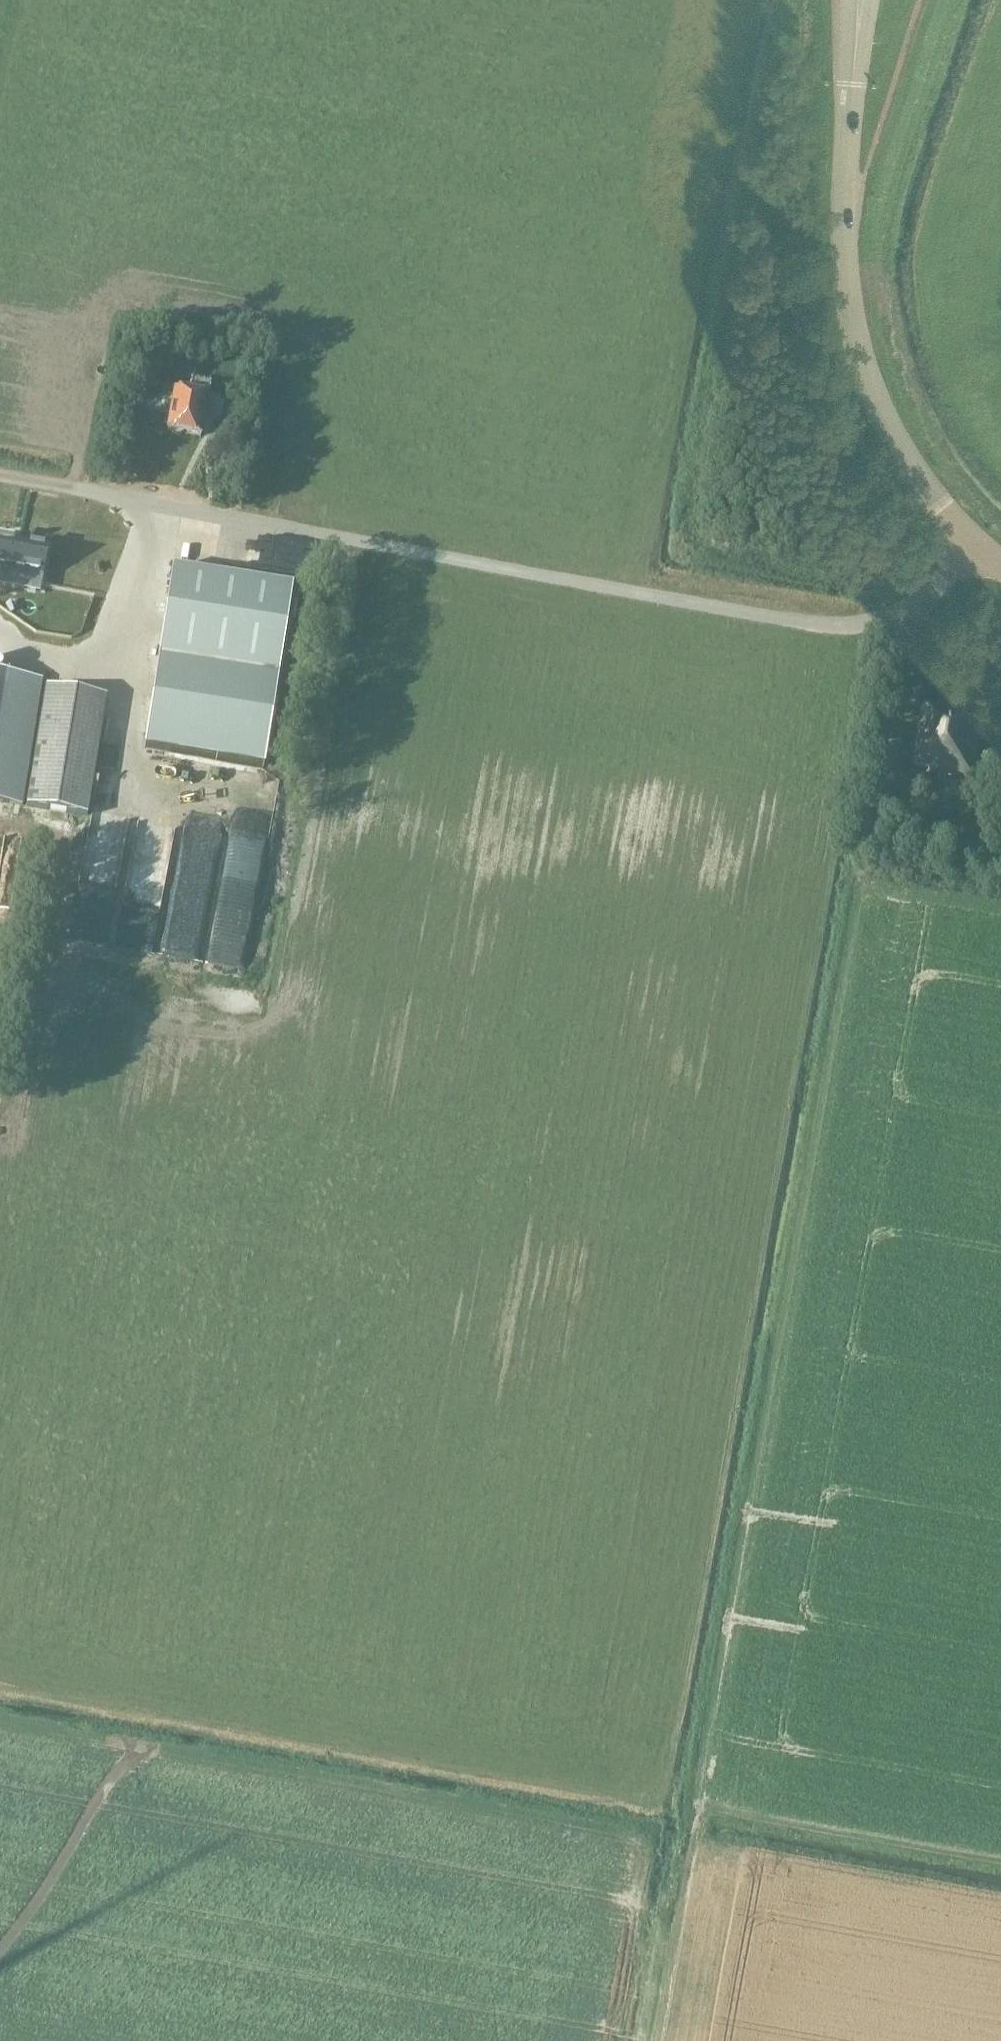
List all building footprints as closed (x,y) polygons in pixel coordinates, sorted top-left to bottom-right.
[(206,397),(201,396),(204,381),(191,379),(188,393),(173,391),(167,428),(171,429),(171,431),(195,435),(195,433),(199,433),(206,397)] [(0,535),(0,570),(23,574),(20,589),(39,592),(48,544),(0,535)] [(144,748),(264,766),(291,584),(170,566),(144,748)] [(22,805),(42,680),(0,673),(0,802),(22,805)] [(86,816),(106,697),(46,687),(26,806),(86,816)] [(974,779),(985,716),(943,707),(942,711),(924,707),(914,763),(917,765),(916,767),(974,779)] [(170,838),(214,839),(214,831),(170,830),(170,838)] [(61,933),(95,937),(100,890),(66,886),(61,933)] [(155,939),(175,947),(181,932),(161,924),(155,939)]
